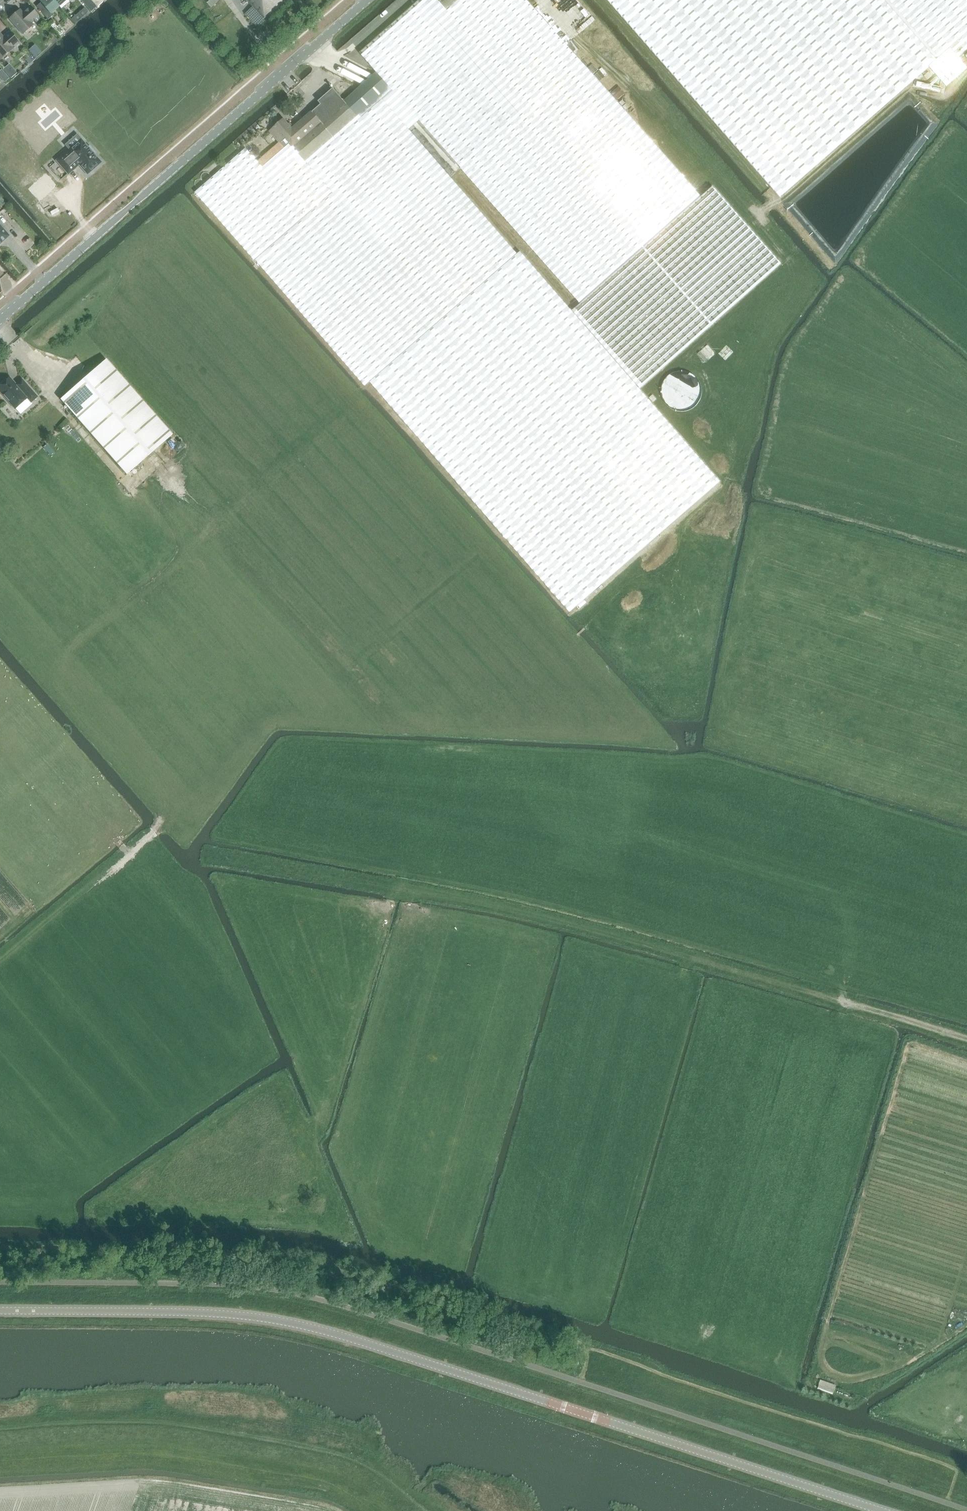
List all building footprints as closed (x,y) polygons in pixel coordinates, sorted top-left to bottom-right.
[(54,0),(39,0),(44,5),(39,9),(48,20),(53,15),(51,13),(59,5),(54,0)] [(264,19),(285,0),(248,0),(264,19)] [(580,303),(701,196),(676,169),(527,0),(419,0),(360,53),(461,168),(462,169),(497,209),(580,303)] [(780,197),(929,67),(947,88),(966,70),(966,66),(959,57),(966,50),(966,0),(607,0),(780,197)] [(9,19),(23,34),(33,25),(31,22),(33,21),(37,17),(39,16),(30,6),(22,12),(20,10),(9,19)] [(1,58),(1,59),(13,49),(11,47),(18,42),(10,32),(2,38),(0,35),(0,57),(1,58)] [(17,73),(9,64),(3,69),(11,78),(17,73)] [(2,69),(0,71),(0,77),(5,82),(9,78),(2,69)] [(720,482),(639,389),(571,310),(520,251),(517,254),(383,99),(392,91),(377,73),(367,81),(344,101),(333,88),(318,101),(321,104),(313,111),(323,123),(295,147),(294,148),(290,143),(262,167),(246,148),(195,193),(254,260),(255,260),(365,386),(370,382),(570,612),(577,606),(580,609),(587,603),(584,600),(720,482)] [(323,123),(313,111),(294,128),(290,123),(288,125),(283,119),(274,127),(270,131),(280,143),(286,138),(287,139),(295,147),(323,123)] [(81,140),(57,161),(68,174),(78,165),(87,174),(100,163),(93,155),(95,153),(89,146),(88,148),(81,140)] [(580,303),(571,310),(639,389),(781,263),(713,186),(701,196),(580,303)] [(8,236),(0,226),(0,244),(8,236)] [(61,399),(127,475),(172,435),(106,359),(61,399)] [(0,386),(0,392),(15,409),(16,408),(21,414),(32,404),(31,402),(38,397),(25,383),(19,388),(10,377),(0,386)]
